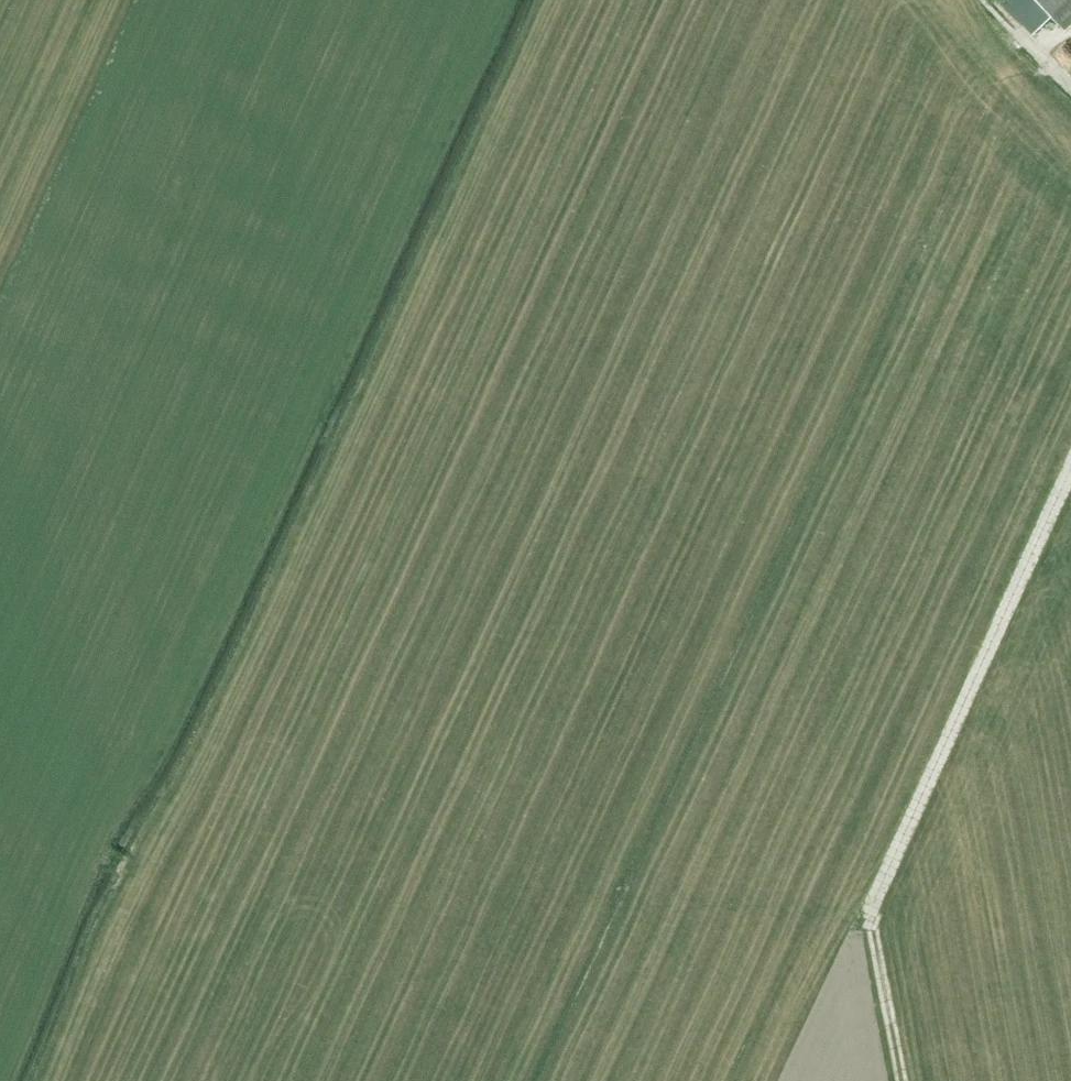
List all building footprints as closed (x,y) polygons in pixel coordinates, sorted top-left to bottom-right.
[(1064,31),(1070,25),(1070,0),(1035,0),(1064,31)]
